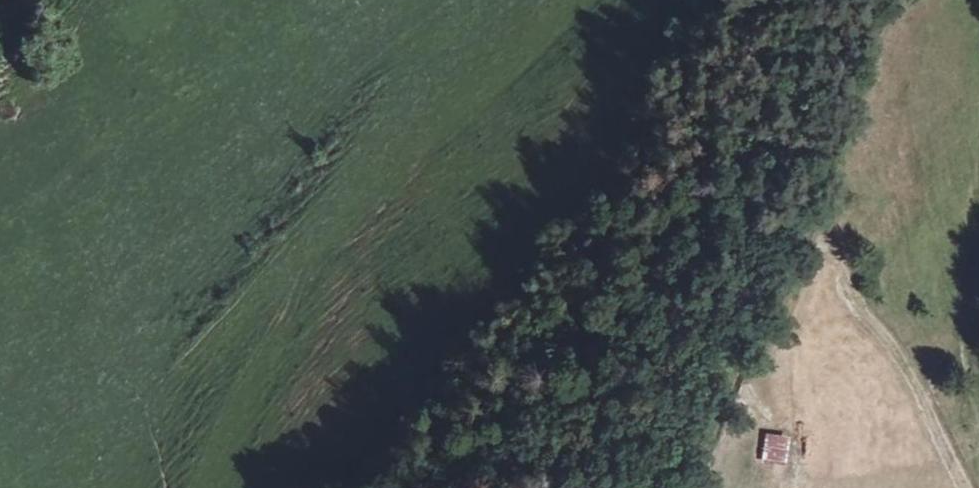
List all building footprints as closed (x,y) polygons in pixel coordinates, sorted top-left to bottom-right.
[(786,467),(791,436),(766,433),(761,464),(786,467)]
